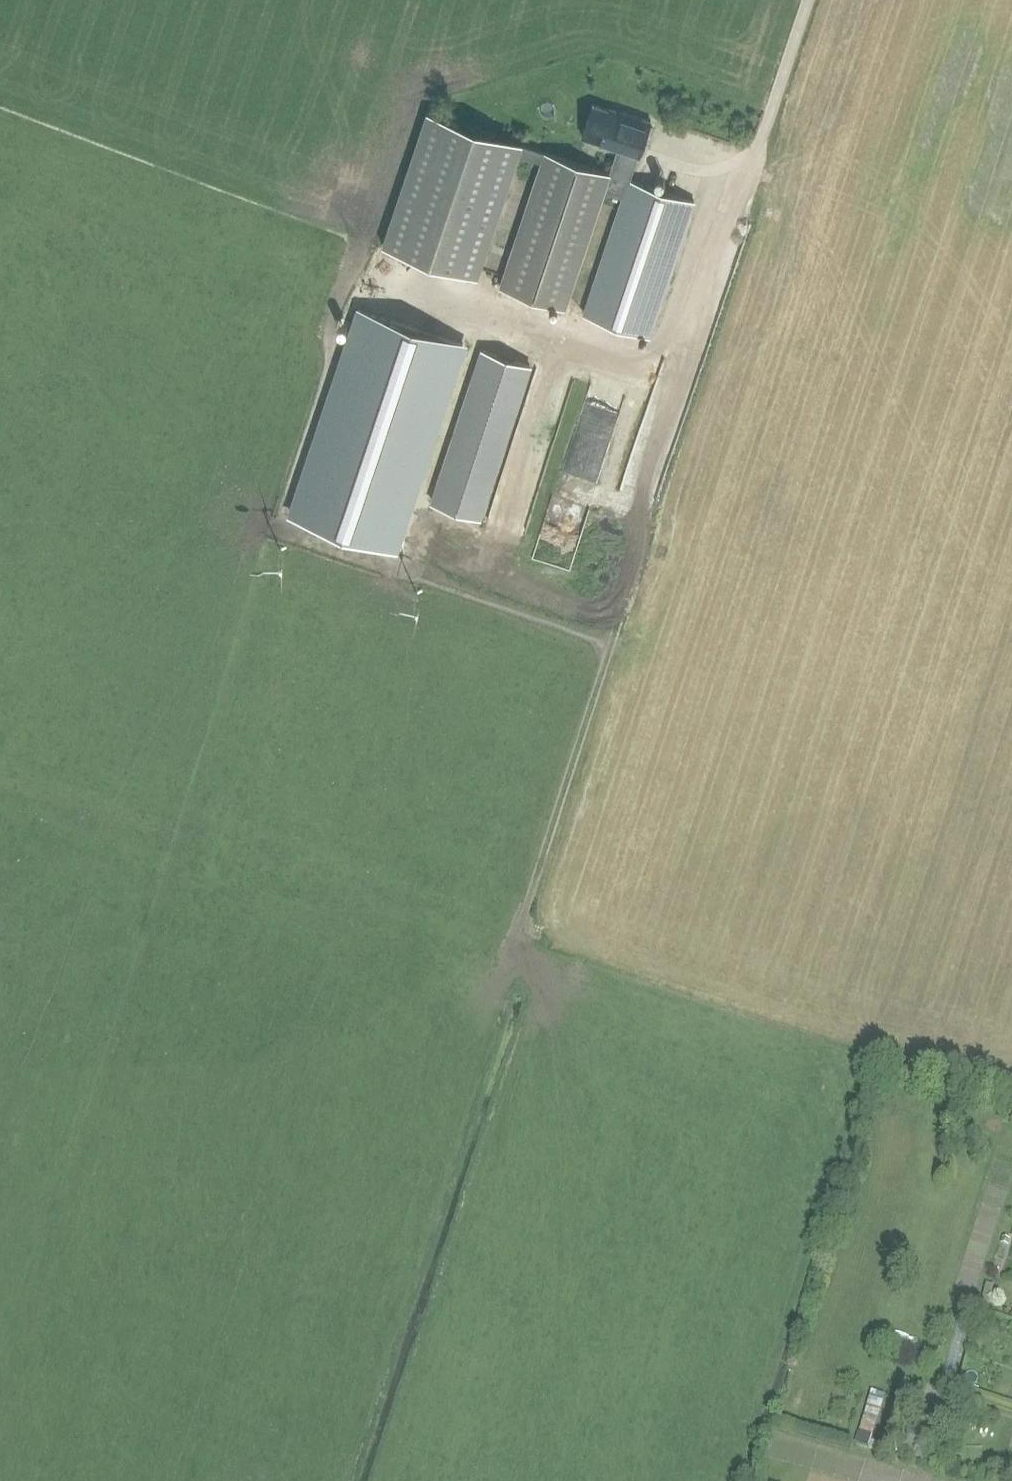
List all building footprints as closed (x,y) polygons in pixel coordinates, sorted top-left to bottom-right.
[(617,149),(608,174),(427,113),(383,246),(479,278),(520,156),(540,162),(498,286),(563,308),(602,191),(622,198),(582,315),(649,338),(695,202),(629,180),(637,155),(638,155),(650,121),(619,110),(618,112),(592,104),(581,137),(617,149)] [(334,390),(292,516),(324,527),(322,535),(331,538),(334,530),(394,550),(463,344),(358,309),(332,389),(334,390)] [(482,351),(415,557),(462,573),(530,366),(482,351)] [(529,532),(553,442),(520,433),(515,452),(530,456),(523,479),(537,482),(528,515),(510,510),(509,515),(493,511),(490,522),(529,532)] [(628,471),(625,489),(659,495),(662,477),(628,471)] [(983,1304),(990,1306),(995,1286),(988,1284),(983,1304)] [(857,1444),(870,1448),(886,1396),(873,1392),(857,1444)] [(909,1455),(937,1463),(945,1435),(917,1427),(909,1455)]
